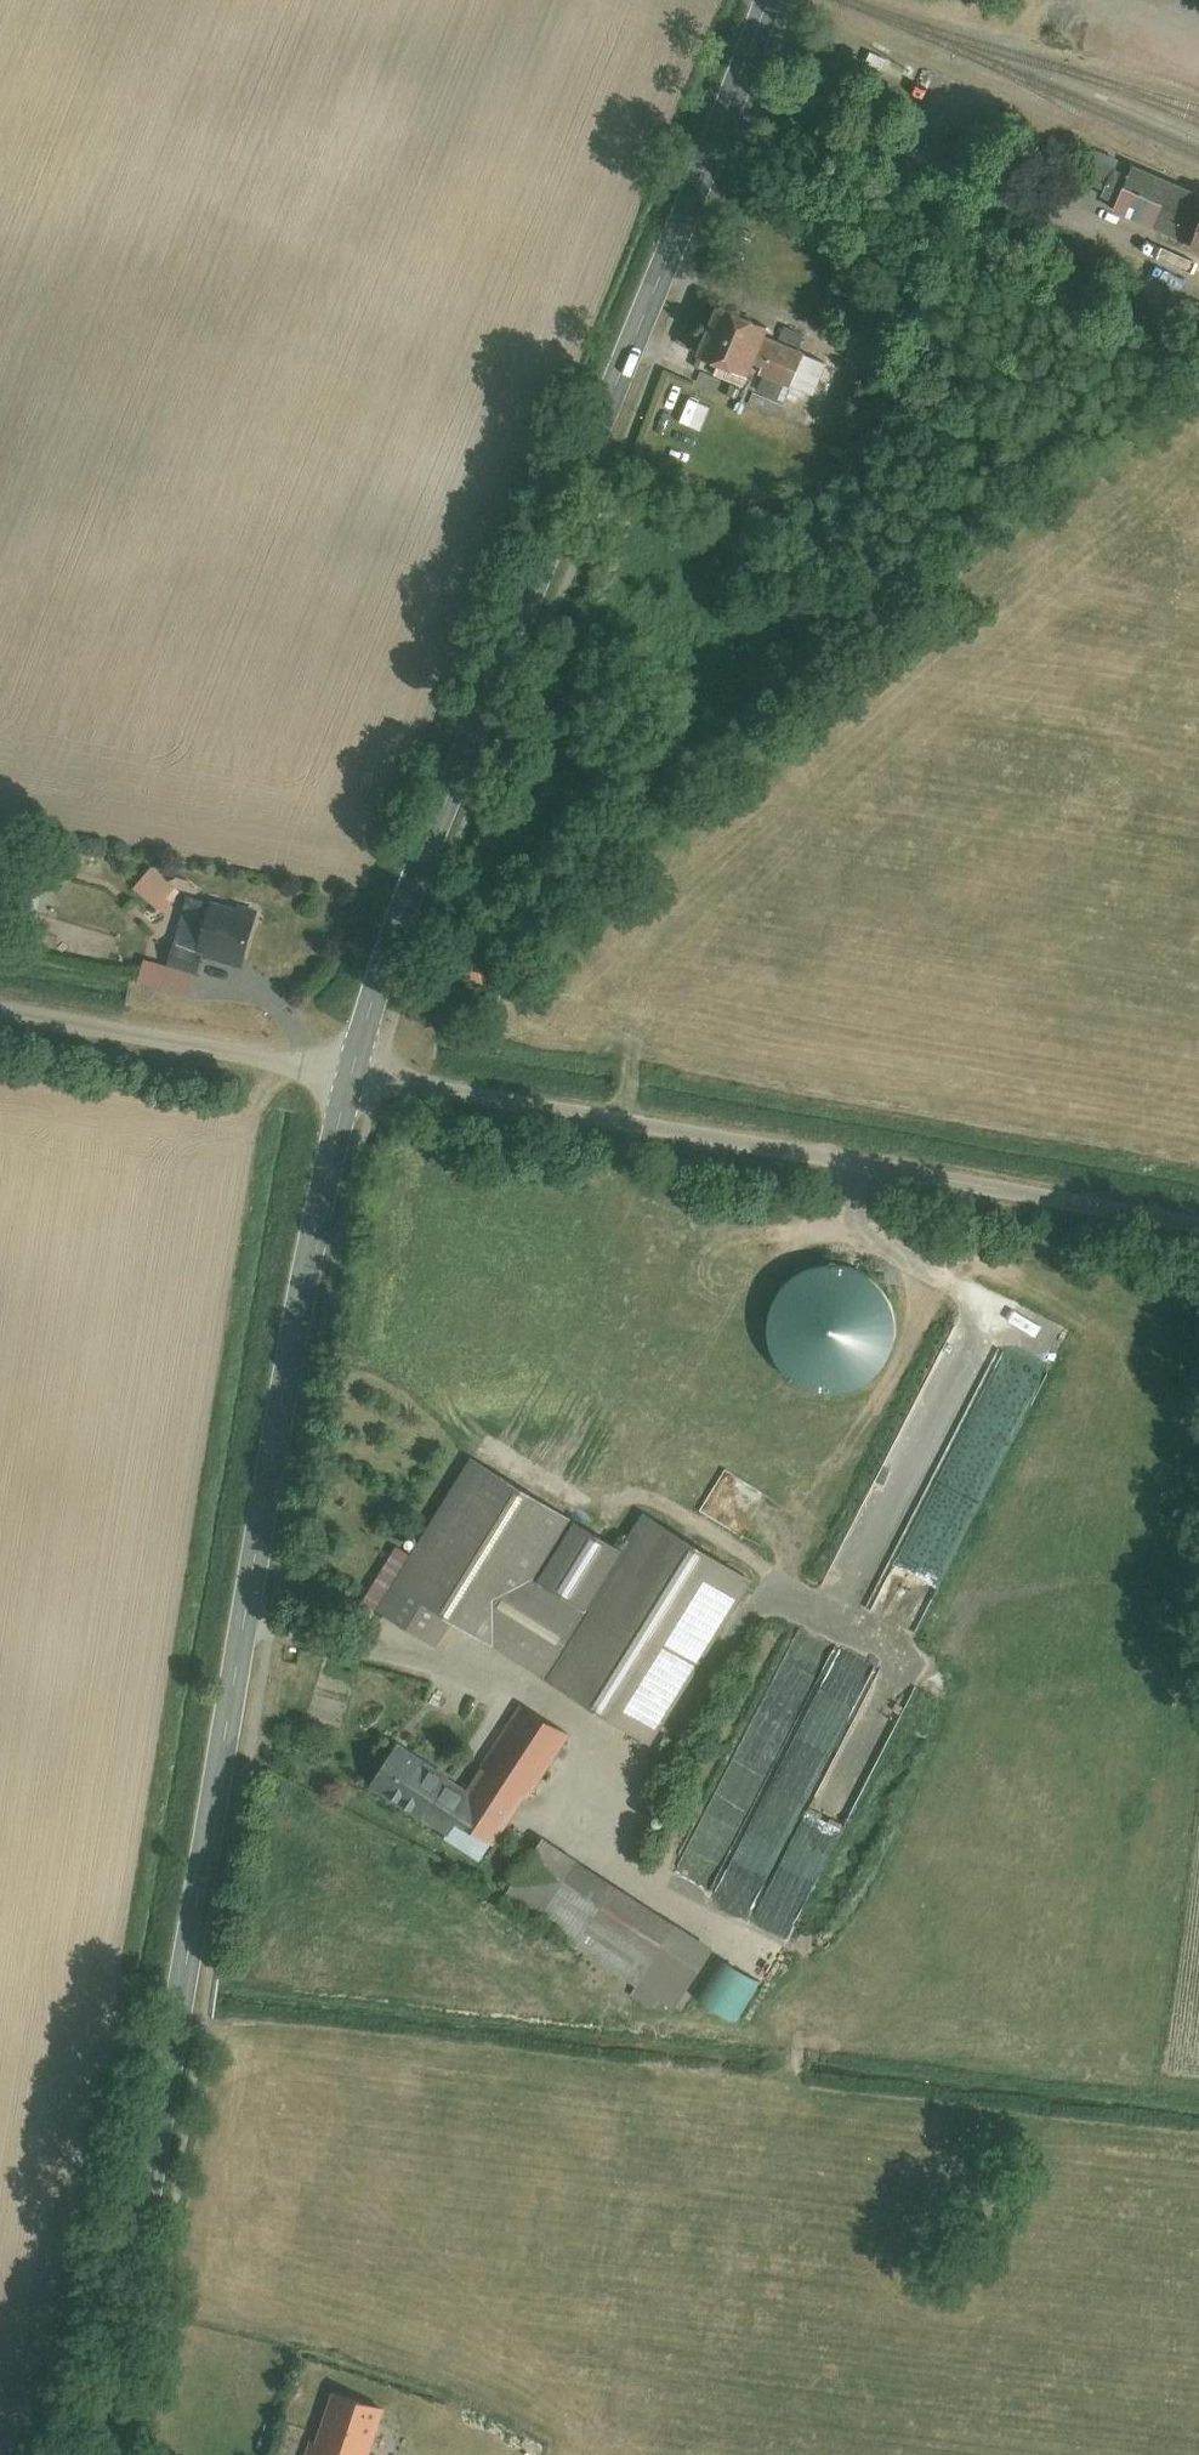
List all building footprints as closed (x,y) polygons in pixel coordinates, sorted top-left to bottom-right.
[(1104,154),(1089,190),(1115,201),(1130,166),(1104,154)] [(1112,209),(1198,248),(1198,193),(1132,162),(1112,209)] [(771,331),(719,310),(697,362),(747,384),(758,359),(798,376),(808,352),(769,336),(771,331)] [(165,958),(159,993),(199,1001),(207,962),(252,971),(262,916),(190,903),(180,960),(165,958)] [(470,1470),(402,1591),(666,1739),(759,1574),(651,1514),(592,1618),(541,1589),(575,1528),(470,1470)] [(521,1704),(463,1782),(408,1741),(376,1784),(439,1831),(455,1809),(488,1834),(562,1735),(521,1704)] [(505,1904),(644,1999),(667,1965),(598,1918),(613,1896),(543,1848),(505,1904)] [(321,2387),(300,2454),(368,2454),(382,2405),(321,2387)]
